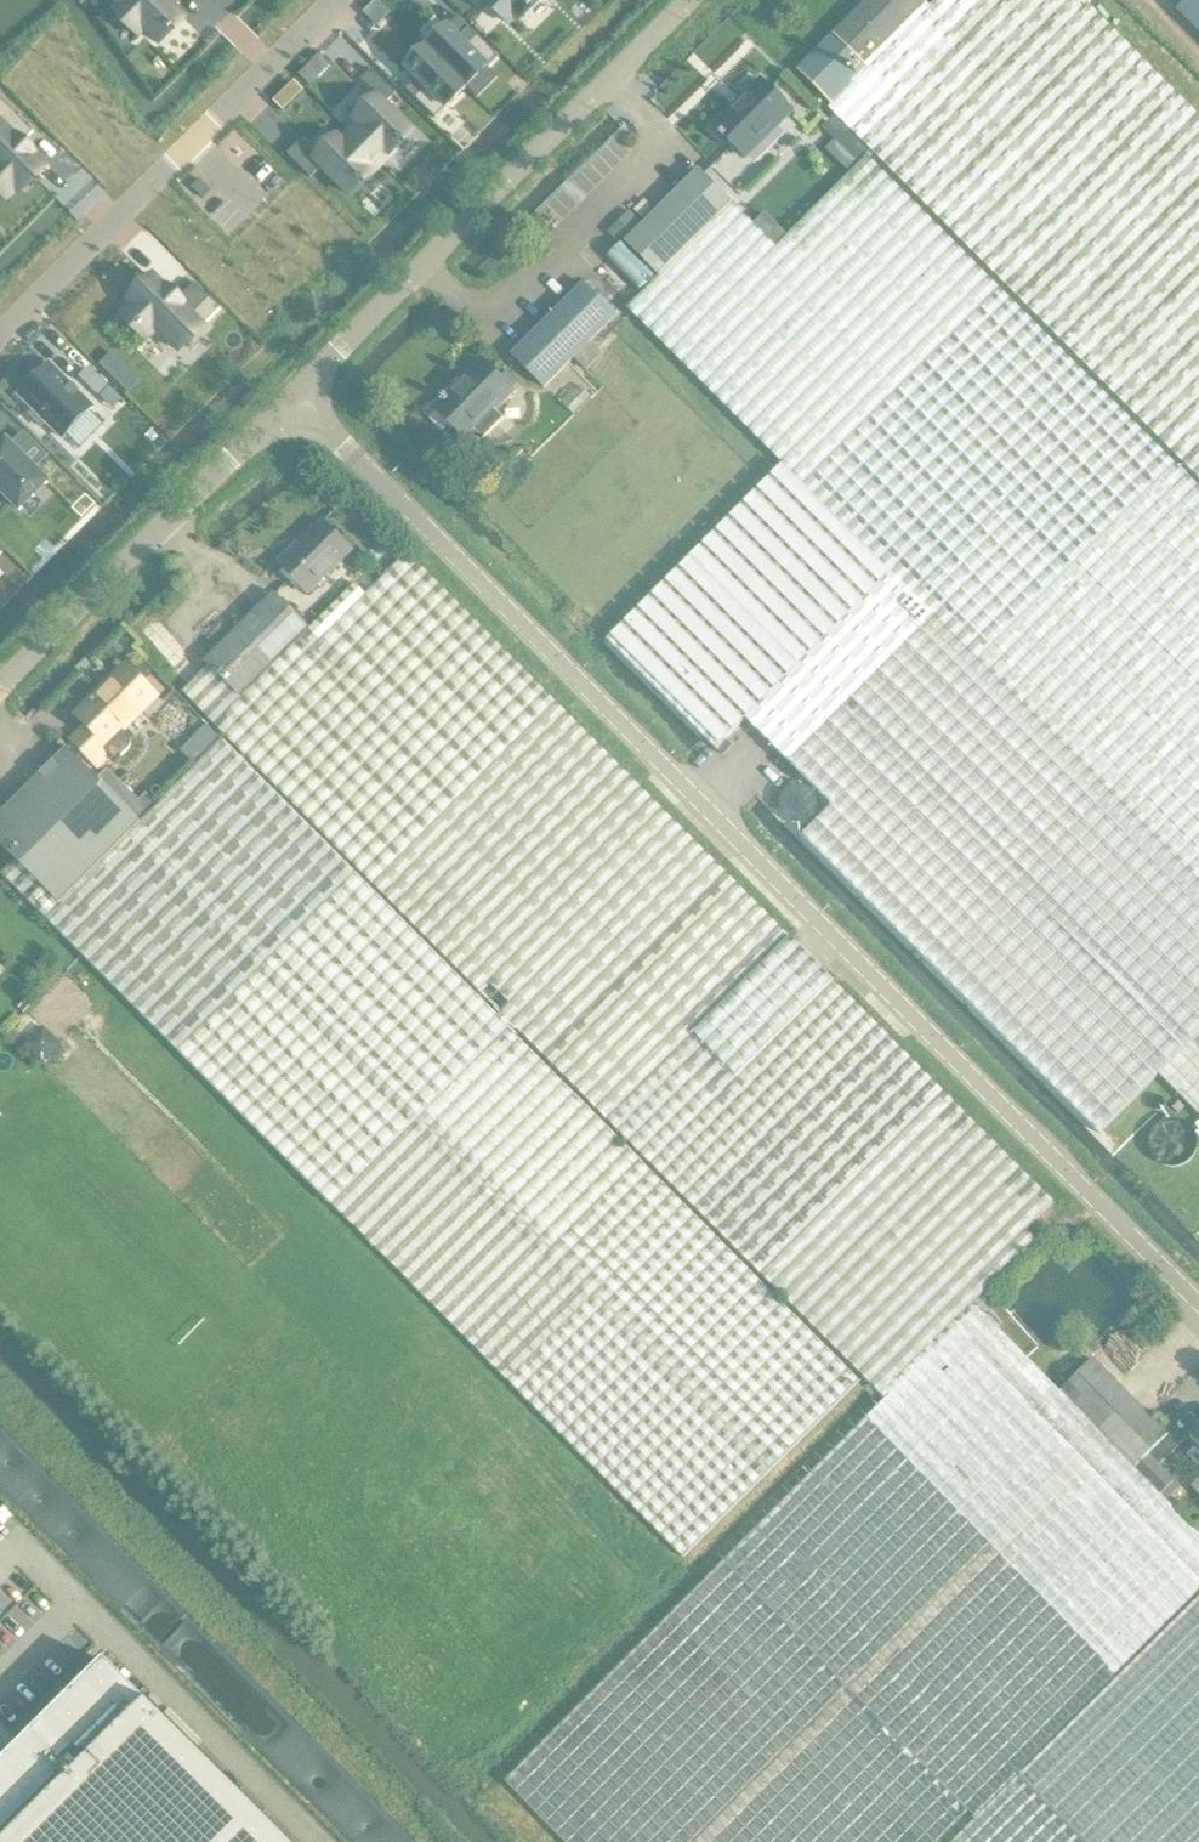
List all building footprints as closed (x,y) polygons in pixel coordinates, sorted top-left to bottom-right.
[(114,11),(139,36),(145,29),(160,44),(184,20),(174,9),(184,0),(119,0),(117,2),(120,5),(114,11)] [(509,24),(516,18),(519,21),(540,0),(485,0),(509,24)] [(1100,20),(1080,0),(936,0),(927,9),(919,0),(867,0),(832,34),(796,70),(831,104),(826,108),(1198,480),(1198,119),(1100,20)] [(1175,12),(1198,36),(1198,0),(1187,0),(1175,12)] [(447,29),(427,49),(467,88),(498,57),(469,27),(458,38),(448,28),(447,29)] [(417,79),(406,90),(435,119),(467,88),(427,49),(407,69),(417,79)] [(318,79),(307,67),(296,78),(307,90),(318,79)] [(359,125),(350,133),(381,164),(395,149),(412,132),(385,105),(396,94),(372,70),(361,81),(378,98),(355,120),(359,125)] [(760,80),(711,129),(723,140),(725,138),(744,157),(791,111),(760,80)] [(294,81),(273,102),(283,111),(303,91),(294,81)] [(10,198),(18,190),(19,191),(21,193),(23,191),(32,182),(46,168),(33,156),(34,155),(23,144),(34,133),(0,99),(0,188),(10,198)] [(298,144),(287,154),(311,179),(322,168),(349,195),(366,178),(381,164),(350,133),(342,142),(338,138),(336,139),(315,160),(300,145),(298,144)] [(608,638),(701,734),(709,742),(711,744),(742,713),(785,756),(834,804),(802,836),(1100,1134),(1157,1076),(1171,1090),(1198,1062),(1198,1048),(1198,1047),(1192,1041),(1198,1035),(1198,490),(866,158),(787,236),(776,248),(753,225),(731,203),(698,169),(624,243),(658,276),(625,307),(631,312),(779,462),(781,464),(764,481),(608,638)] [(765,214),(753,225),(776,248),(787,236),(765,214)] [(132,304),(124,313),(149,338),(157,329),(174,346),(177,350),(179,351),(181,349),(200,330),(221,310),(195,283),(182,296),(178,301),(173,296),(174,294),(171,292),(168,288),(167,289),(154,277),(140,291),(131,299),(129,301),(131,303),(132,304)] [(581,284),(509,354),(543,388),(574,358),(586,371),(601,357),(588,344),(614,318),(581,284)] [(113,354),(100,367),(114,381),(127,368),(113,354)] [(462,439),(472,430),(483,440),(504,419),(493,409),(511,391),(480,359),(478,362),(482,366),(471,377),(472,378),(460,389),(456,384),(443,396),(442,395),(437,399),(439,401),(432,408),(462,439)] [(50,365),(19,395),(35,411),(30,415),(42,427),(47,423),(63,438),(66,435),(80,449),(104,425),(90,411),(93,407),(50,365)] [(98,375),(88,386),(99,396),(109,386),(98,375)] [(153,426),(143,437),(153,447),(163,436),(153,426)] [(0,450),(0,491),(9,500),(20,511),(48,483),(35,470),(11,445),(8,442),(0,450)] [(321,523),(278,566),(307,595),(350,552),(321,523)] [(882,1399),(977,1303),(976,1301),(1035,1243),(1023,1231),(1051,1203),(403,553),(362,594),(317,640),(307,630),(305,628),(263,671),(228,637),(202,663),(206,667),(182,690),(214,722),(211,724),(882,1399)] [(317,640),(362,594),(352,585),(307,630),(317,640)] [(263,671),(305,628),(270,594),(228,637),(263,671)] [(114,762),(126,751),(127,749),(128,748),(129,747),(129,745),(129,743),(129,742),(129,740),(128,739),(127,737),(126,736),(119,729),(151,697),(123,670),(77,716),(88,727),(73,742),(96,765),(106,754),(114,762)] [(222,742),(159,806),(147,794),(137,804),(105,771),(96,780),(65,749),(0,814),(0,847),(15,862),(2,875),(680,1556),(858,1381),(222,742)] [(43,1027),(24,1046),(43,1064),(50,1057),(61,1047),(62,1046),(43,1027)] [(66,1053),(61,1047),(50,1057),(56,1063),(66,1053)] [(1171,1090),(1198,1118),(1198,1062),(1171,1090)] [(1064,1228),(1061,1231),(1062,1233),(1059,1236),(1069,1245),(1075,1239),(1064,1228)] [(564,1841),(936,1841),(967,1810),(973,1816),(974,1817),(1099,1691),(1198,1591),(1198,1534),(1168,1502),(1160,1494),(1173,1481),(1157,1466),(1177,1446),(1091,1360),(1059,1393),(996,1331),(1000,1326),(977,1303),(882,1399),(884,1401),(505,1782),(564,1841)] [(1185,1437),(1195,1446),(1187,1456),(1198,1467),(1198,1422),(1185,1437)] [(952,1841),(1198,1841),(1198,1597),(952,1841)] [(97,1659),(0,1755),(0,1841),(279,1841),(97,1659)]
